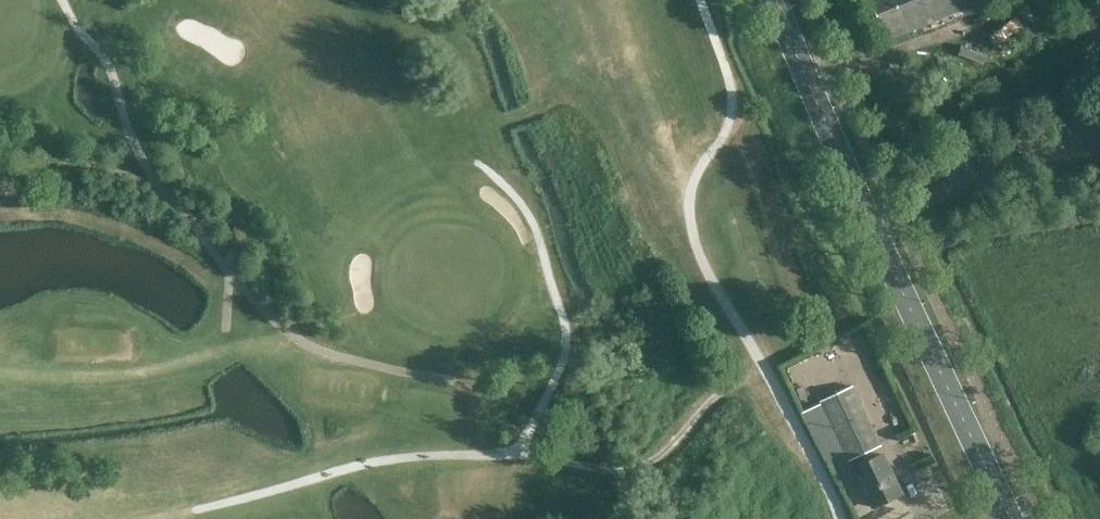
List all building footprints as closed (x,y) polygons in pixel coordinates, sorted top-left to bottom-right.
[(981,0),(871,0),(887,39),(981,2),(981,0)] [(849,460),(880,445),(852,386),(821,401),(849,460)] [(901,493),(883,454),(854,468),(873,507),(901,493)]
